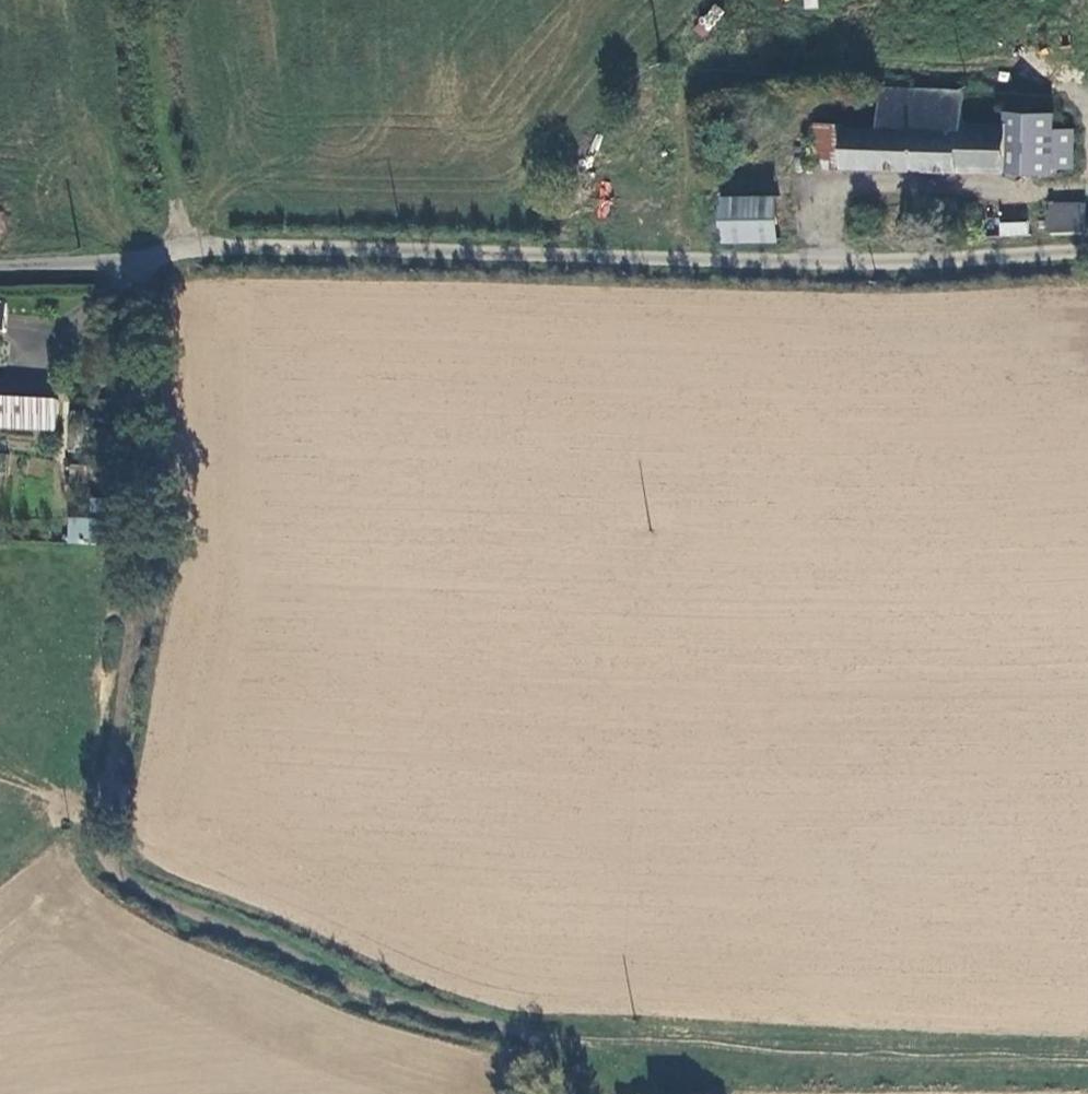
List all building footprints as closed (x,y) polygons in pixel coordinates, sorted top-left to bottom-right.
[(1073,166),(1074,129),(1056,129),(1057,111),(1006,109),(1005,123),(963,122),(964,91),(880,88),(878,128),(844,127),(844,125),(818,124),(817,166),(1055,175),(1055,166),(1073,166)] [(775,189),(721,189),(724,231),(777,231),(775,189)] [(1086,225),(1086,219),(1087,194),(1068,193),(1048,192),(1048,224),(1086,225)] [(998,222),(998,236),(1028,235),(1028,221),(998,222)] [(7,332),(9,304),(0,304),(0,333),(7,332)] [(60,432),(61,400),(0,399),(0,430),(60,432)] [(111,502),(96,502),(93,542),(109,543),(111,502)] [(66,516),(65,543),(92,544),(93,517),(66,516)]
